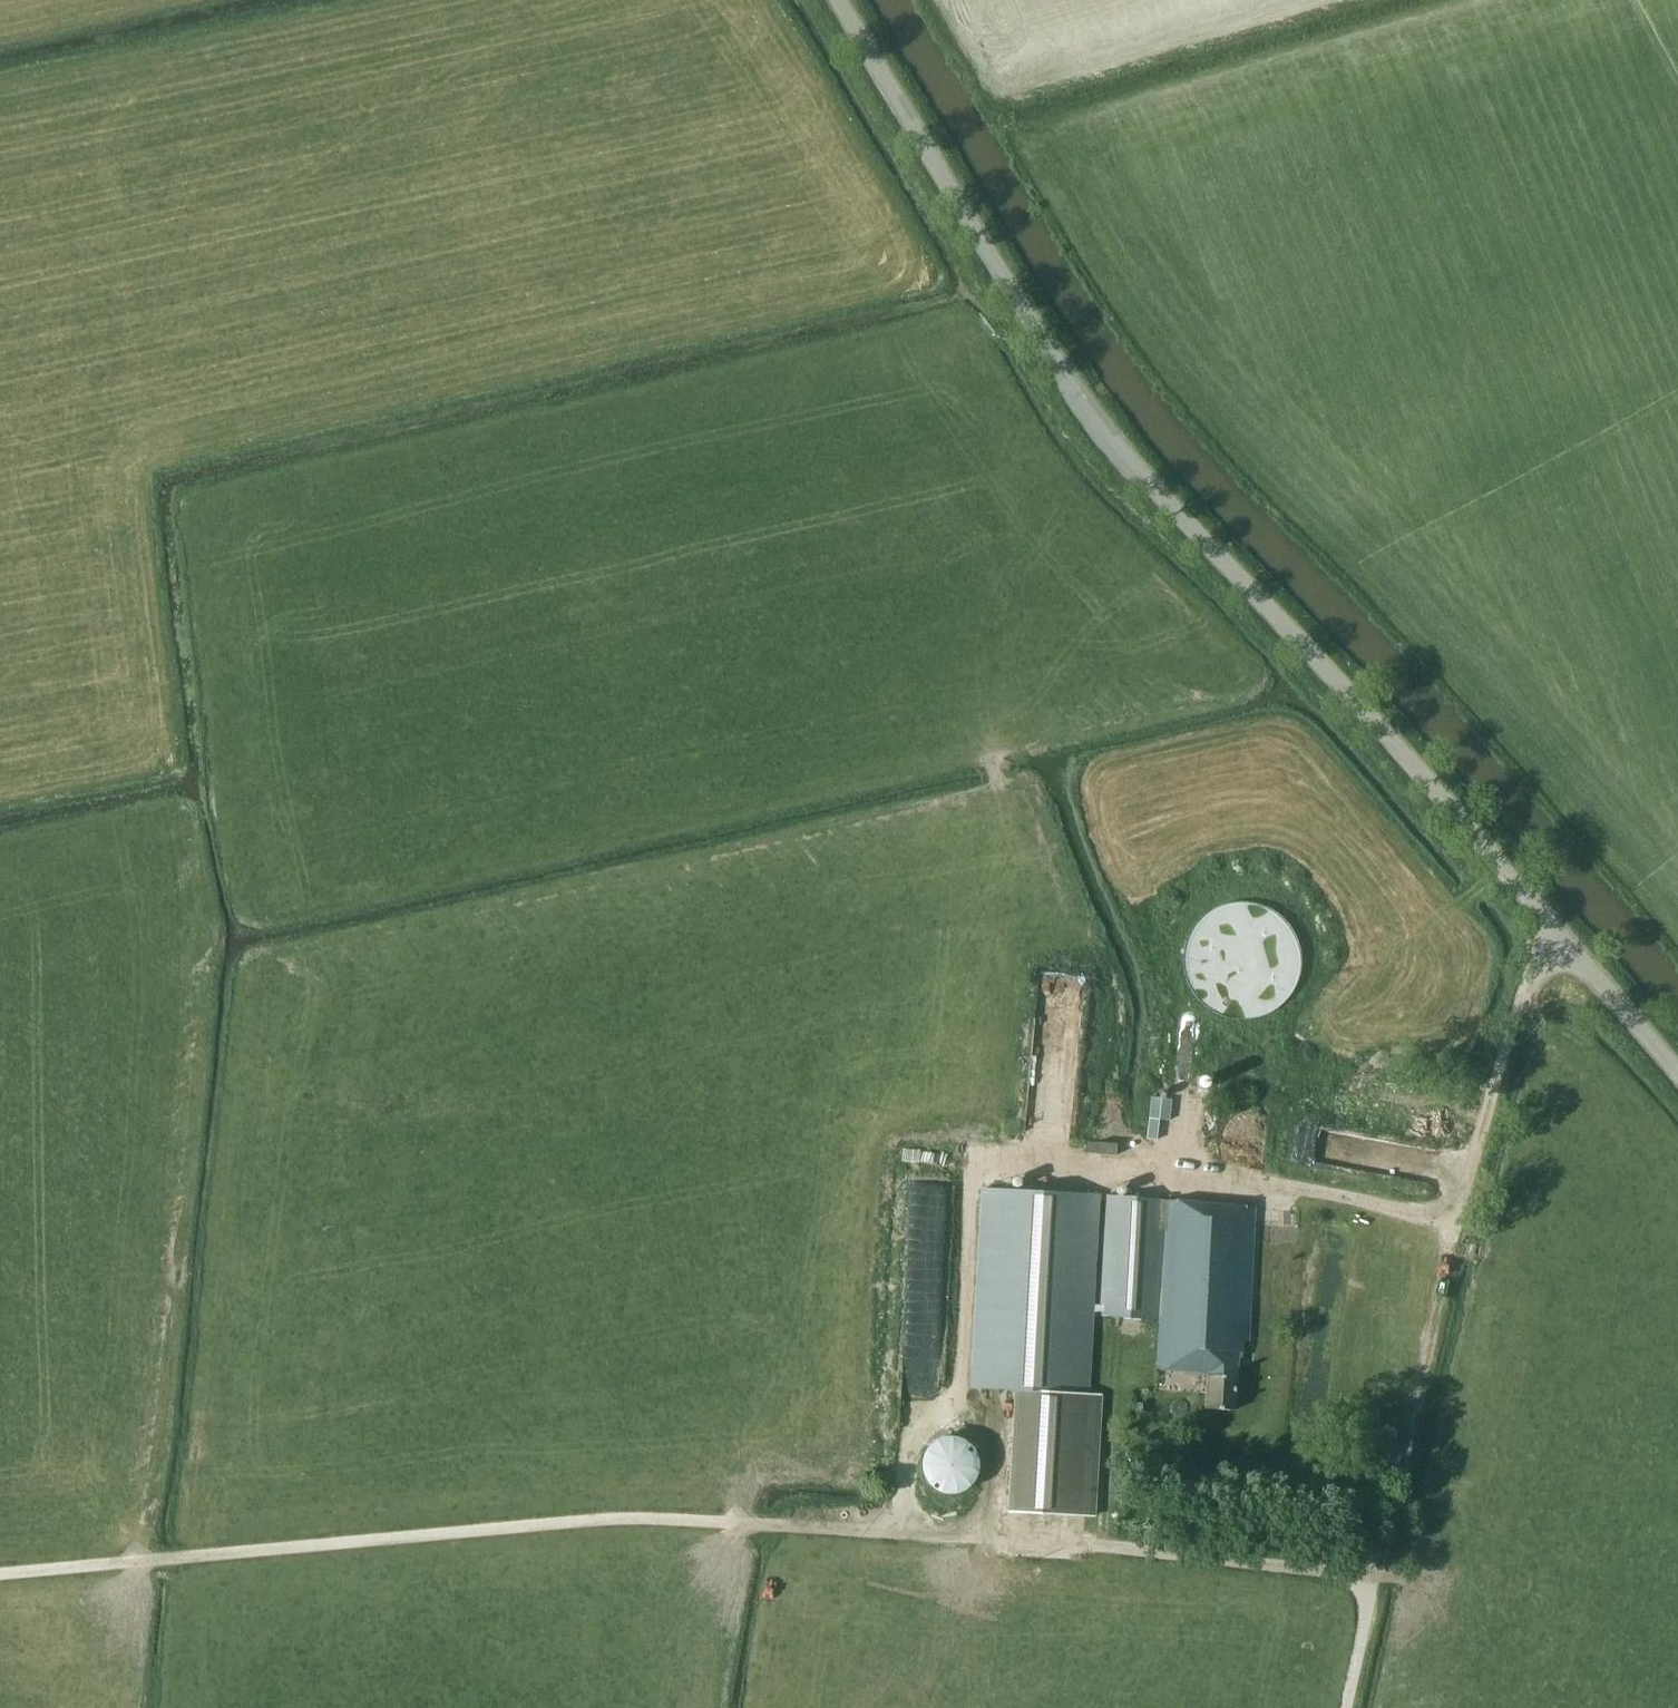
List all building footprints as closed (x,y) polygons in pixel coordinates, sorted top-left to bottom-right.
[(1189,992),(1200,1005),(1214,1015),(1230,1020),(1247,1021),(1263,1017),(1277,1008),(1289,995),(1296,980),(1299,964),(1297,948),(1291,933),(1280,920),(1267,911),(1252,906),(1236,904),(1220,908),(1205,916),(1193,928),(1185,943),(1182,959),(1183,976),(1189,992)] [(1097,1143),(1097,1144),(1097,1154),(1115,1155),(1115,1144),(1097,1143)] [(1108,1192),(1102,1302),(1091,1301),(1097,1191),(983,1183),(973,1383),(1087,1391),(1092,1307),(1101,1307),(1101,1312),(1160,1316),(1157,1366),(1209,1369),(1207,1405),(1235,1407),(1237,1357),(1243,1357),(1244,1339),(1248,1339),(1254,1202),(1108,1192)] [(1099,1392),(1087,1391),(1015,1386),(1007,1508),(1091,1513),(1099,1392)] [(952,1443),(947,1442),(942,1442),(938,1444),(933,1446),(930,1448),(926,1452),(924,1455),(921,1460),(920,1464),(920,1469),(920,1473),(921,1478),(922,1482),(925,1486),(928,1490),(931,1493),(935,1495),(940,1497),(944,1498),(949,1498),(954,1497),(959,1495),(963,1492),(966,1489),(969,1485),(971,1481),(973,1476),(974,1471),(973,1466),(972,1462),(971,1457),(968,1453),(965,1449),(961,1446),(956,1444),(952,1443)]
